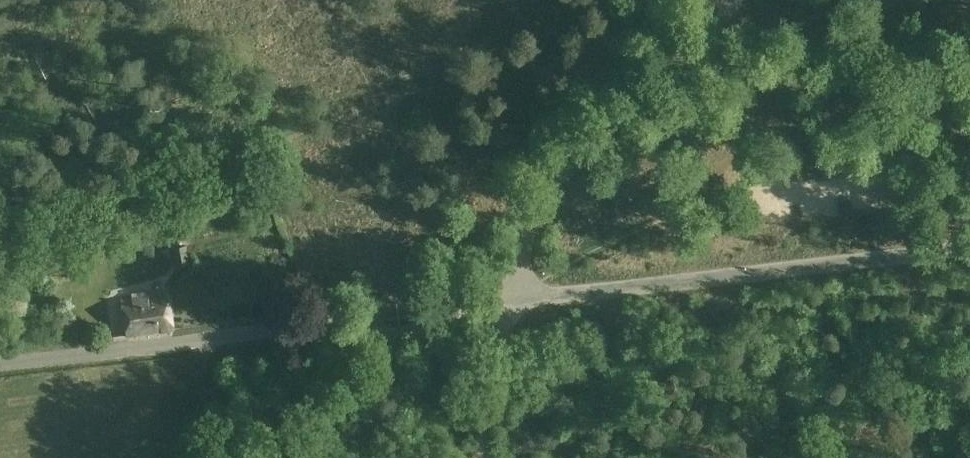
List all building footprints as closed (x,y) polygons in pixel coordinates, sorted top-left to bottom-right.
[(171,249),(174,268),(192,265),(189,245),(171,249)] [(123,301),(128,336),(175,330),(170,295),(123,301)] [(119,300),(108,303),(117,335),(127,333),(119,300)]
